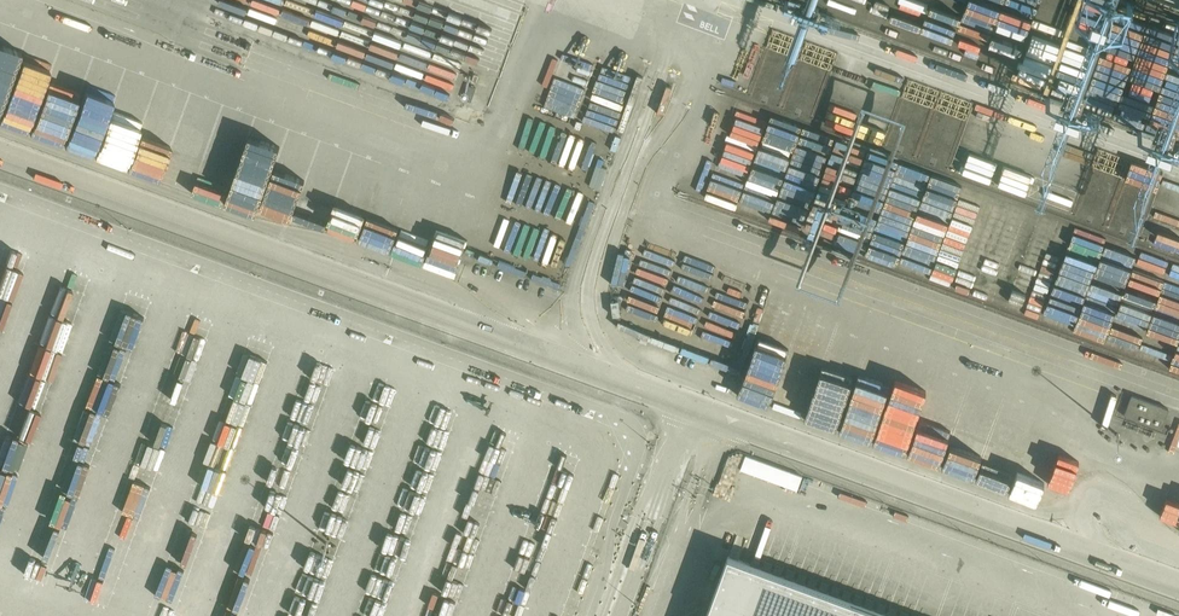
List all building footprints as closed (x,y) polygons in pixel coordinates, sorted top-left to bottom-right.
[(778,61),(793,63),(791,79),(793,79),(796,73),(809,78),(806,86),(802,85),(798,95),(803,96),(788,95),(785,93),(784,98),(800,99),(800,105),(816,106),(814,111),(807,110),(805,114),(813,117),(802,116),(803,111),(787,109),(779,106),(777,109),(812,122),(832,71),(805,60),(779,57),(778,61)] [(1168,409),(1132,396),(1124,416),(1161,429),(1168,409)] [(154,411),(145,439),(160,444),(160,443),(166,445),(175,417),(154,411)] [(139,446),(134,474),(152,477),(157,449),(139,446)] [(747,454),(742,467),(798,489),(803,476),(747,454)] [(46,539),(58,542),(64,513),(53,510),(46,539)] [(875,610),(872,609),(784,576),(781,575),(746,562),(743,561),(728,556),(708,611),(706,615),(892,615),(875,610)] [(173,562),(168,562),(149,615),(168,615),(172,606),(173,562)]
